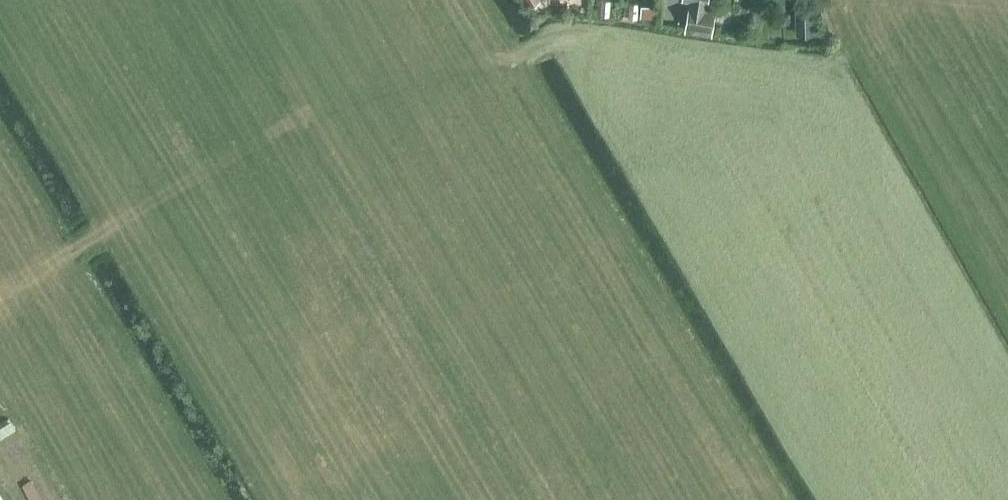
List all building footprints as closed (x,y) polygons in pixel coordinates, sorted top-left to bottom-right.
[(707,3),(707,0),(686,0),(692,1),(691,9),(689,9),(685,30),(711,35),(715,12),(704,10),(705,3),(707,3)]
